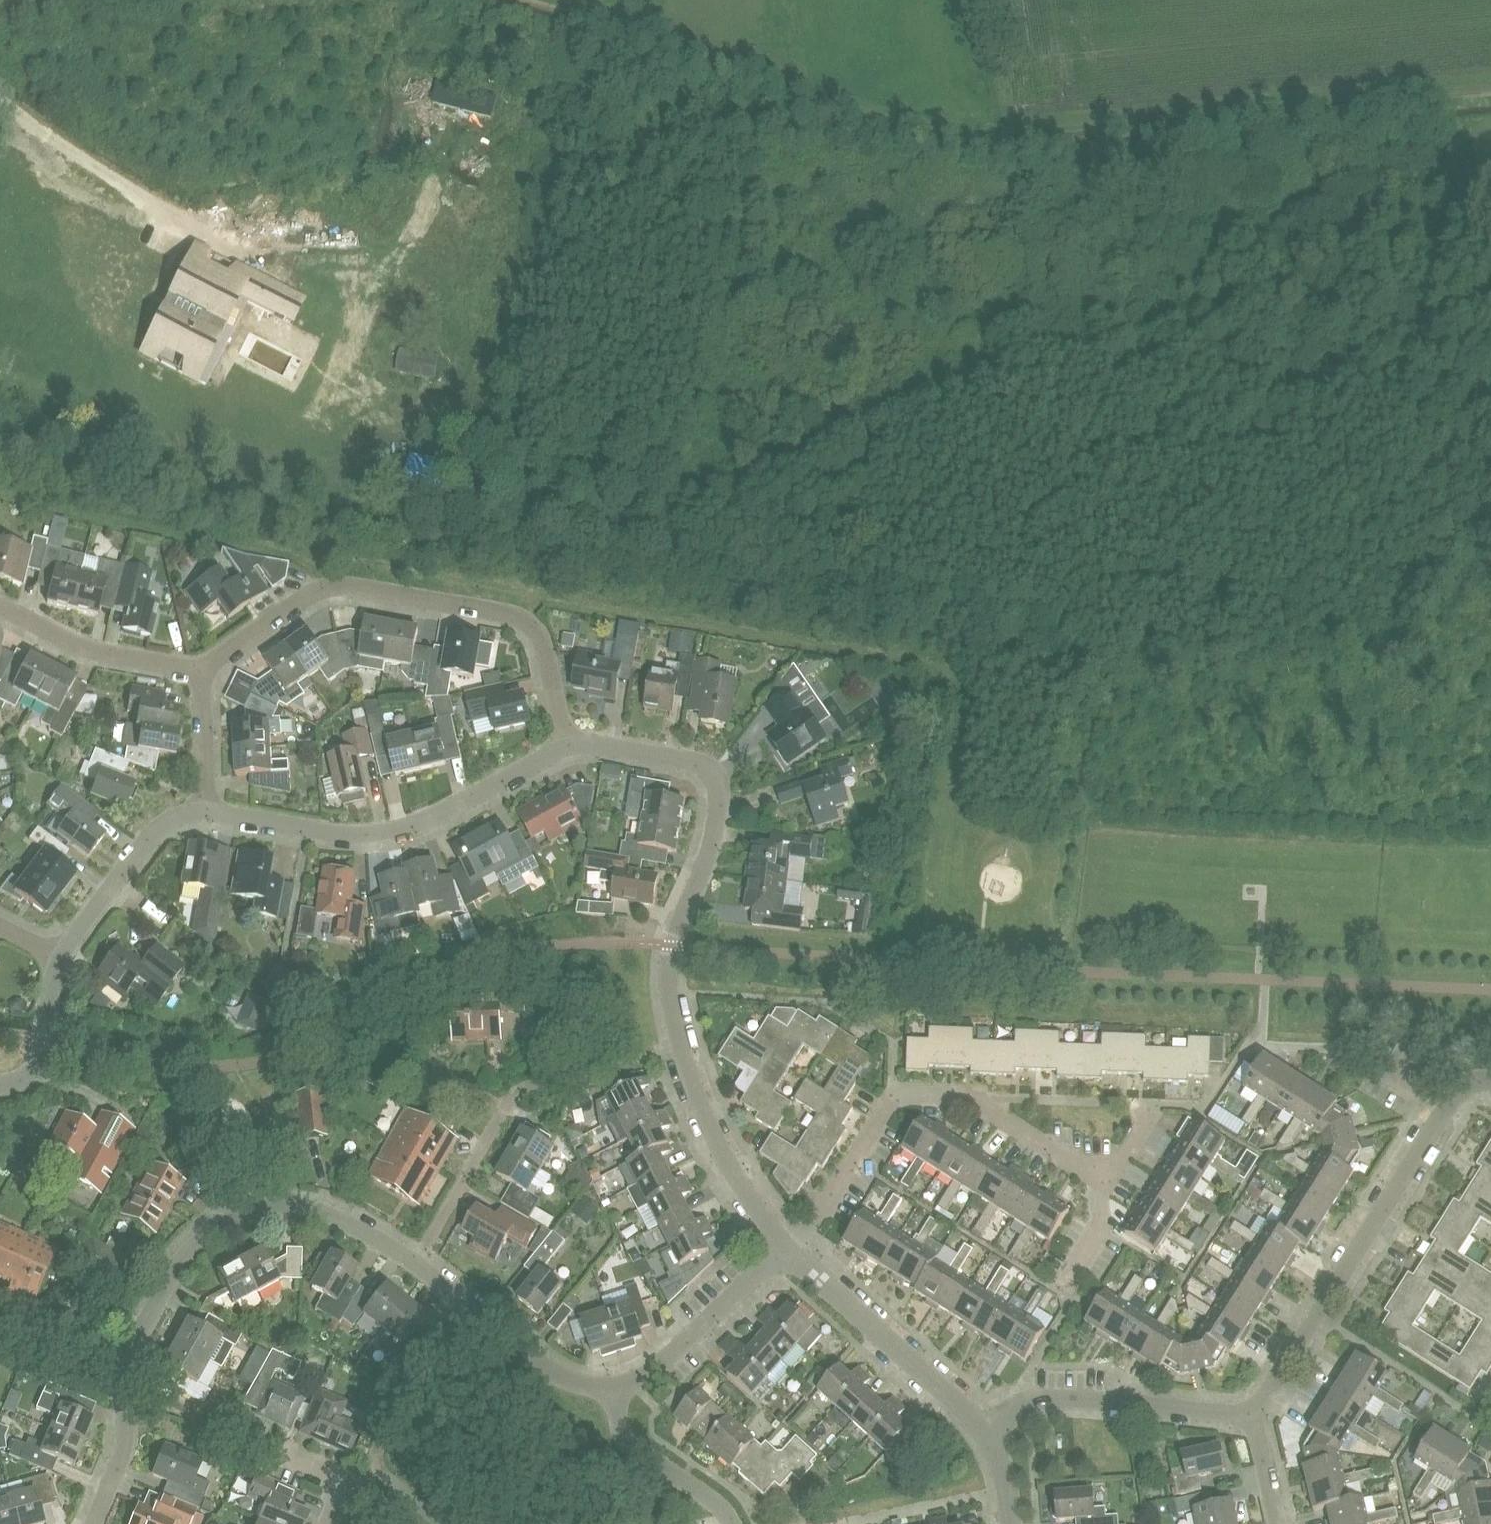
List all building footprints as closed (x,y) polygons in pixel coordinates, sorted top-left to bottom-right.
[(491,117),(497,97),(437,81),(432,102),(491,117)] [(170,316),(159,338),(201,360),(215,332),(213,332),(236,289),(238,285),(199,265),(183,296),(175,312),(173,311),(170,316)] [(298,309),(302,302),(284,292),(284,293),(280,300),(298,309)] [(401,349),(396,372),(436,379),(440,356),(401,349)] [(397,486),(447,497),(454,465),(404,454),(397,486)] [(48,541),(46,547),(58,550),(61,539),(49,536),(48,541)] [(46,547),(48,541),(33,538),(30,550),(0,543),(0,580),(23,586),(27,570),(40,573),(46,547)] [(85,557),(60,551),(58,550),(46,547),(40,573),(39,575),(53,578),(47,603),(72,609),(85,557)] [(272,589),(285,580),(288,564),(221,551),(239,578),(230,584),(219,568),(185,592),(201,615),(217,603),(228,620),(268,592),(252,569),(256,566),(263,575),(265,576),(272,589)] [(124,567),(100,561),(85,557),(72,609),(97,615),(104,591),(117,594),(124,567)] [(124,567),(117,594),(115,603),(129,606),(122,630),(150,637),(158,605),(145,602),(147,592),(146,588),(150,573),(124,567)] [(385,663),(392,625),(366,620),(362,647),(353,645),(351,640),(339,643),(345,671),(359,668),(360,659),(385,663)] [(634,663),(638,639),(640,626),(621,622),(613,665),(599,662),(600,656),(580,653),(574,688),(601,693),(600,697),(614,700),(621,661),(634,663)] [(428,687),(433,659),(413,656),(418,629),(392,625),(385,663),(402,666),(401,670),(411,682),(415,682),(414,684),(428,687)] [(699,636),(671,631),(668,646),(696,651),(699,636)] [(345,671),(339,643),(324,646),(325,650),(322,653),(307,632),(286,647),(308,678),(318,670),(328,684),(345,671)] [(488,644),(479,642),(480,640),(450,635),(445,661),(433,659),(428,687),(426,699),(448,697),(452,674),(473,678),(476,660),(485,662),(489,659),(491,648),(488,644)] [(574,637),(563,635),(561,647),(572,649),(574,637)] [(298,685),(308,678),(286,647),(265,662),(272,672),(258,682),(251,695),(258,699),(277,708),(279,703),(287,707),(304,695),(298,685)] [(690,688),(696,657),(681,654),(679,665),(667,663),(665,674),(652,672),(645,708),(672,712),(676,686),(690,688)] [(53,667),(30,656),(18,677),(6,671),(0,682),(0,701),(15,709),(22,694),(35,701),(53,667)] [(699,661),(693,693),(690,712),(703,714),(701,722),(728,727),(736,684),(717,680),(720,665),(699,661)] [(53,667),(35,701),(48,708),(40,723),(50,728),(48,731),(61,738),(77,708),(64,701),(76,679),(53,667)] [(804,712),(791,692),(790,691),(803,683),(792,667),(764,703),(781,728),(769,736),(788,763),(825,738),(816,726),(828,718),(817,703),(804,712)] [(136,726),(180,734),(180,733),(174,732),(178,710),(157,706),(159,692),(131,688),(127,713),(138,715),(136,726)] [(489,689),(465,694),(472,722),(492,717),(495,733),(530,724),(523,695),(492,702),(489,689)] [(271,748),(270,736),(281,735),(280,720),(274,717),(278,708),(277,708),(258,699),(251,695),(245,707),(246,725),(233,726),(234,750),(271,748)] [(902,723),(903,716),(900,711),(887,720),(893,729),(902,723)] [(412,735),(420,770),(446,764),(441,745),(452,742),(447,718),(435,721),(437,729),(412,735)] [(176,757),(180,734),(136,726),(141,727),(139,739),(136,739),(127,745),(124,761),(126,762),(151,772),(154,753),(176,757)] [(420,770),(412,735),(400,738),(398,729),(371,736),(377,760),(391,757),(395,776),(420,770)] [(327,798),(338,795),(339,798),(366,791),(359,759),(372,756),(366,732),(344,737),(348,753),(329,758),(334,780),(324,782),(327,798)] [(236,776),(245,775),(261,774),(262,789),(290,794),(289,762),(271,763),(271,748),(234,750),(236,776)] [(126,762),(124,761),(95,750),(84,777),(97,782),(91,796),(125,809),(134,786),(119,780),(126,762)] [(824,780),(803,787),(817,827),(840,820),(836,809),(850,805),(840,775),(853,771),(849,760),(821,769),(824,780)] [(685,802),(668,799),(671,785),(662,784),(650,782),(635,779),(634,779),(631,793),(627,818),(643,821),(680,828),(685,802)] [(97,815),(89,809),(61,787),(47,805),(67,820),(57,834),(88,858),(105,835),(90,824),(97,815)] [(593,789),(582,795),(570,801),(563,788),(518,812),(533,840),(558,826),(563,835),(582,824),(582,823),(589,819),(594,790),(593,789)] [(676,853),(680,828),(643,821),(640,836),(628,834),(627,844),(623,843),(620,858),(630,859),(649,863),(651,849),(676,853)] [(476,835),(495,871),(509,864),(518,880),(539,868),(528,849),(516,855),(498,823),(476,835)] [(30,872),(60,894),(76,874),(56,859),(65,848),(38,828),(29,839),(45,851),(30,872)] [(809,860),(812,838),(780,834),(772,833),(771,847),(753,845),(749,878),(787,882),(790,858),(806,860),(809,860)] [(481,879),(495,871),(476,835),(453,848),(468,876),(455,883),(466,908),(490,895),(481,879)] [(194,933),(214,948),(231,852),(190,845),(182,885),(201,889),(194,933)] [(657,876),(628,871),(630,859),(620,858),(587,852),(585,868),(601,871),(599,881),(610,883),(616,881),(613,899),(652,906),(657,876)] [(272,859),(245,855),(238,854),(231,895),(255,899),(253,913),(284,919),(290,887),(268,884),(272,859)] [(432,862),(406,869),(407,873),(408,873),(416,909),(417,909),(433,905),(436,917),(458,912),(452,885),(451,881),(437,884),(432,862)] [(318,911),(318,915),(338,918),(335,938),(359,942),(365,907),(351,905),(356,876),(325,871),(318,911)] [(60,894),(30,872),(21,883),(11,876),(0,891),(0,892),(21,903),(23,899),(44,915),(60,894)] [(388,905),(374,908),(381,935),(403,930),(421,926),(418,914),(417,909),(416,909),(408,873),(407,873),(382,879),(388,905)] [(745,910),(754,911),(752,926),(800,932),(803,909),(784,907),(787,882),(749,878),(745,910)] [(871,894),(838,890),(837,901),(860,904),(857,926),(853,926),(852,933),(866,934),(871,894)] [(588,903),(578,903),(576,914),(587,915),(588,903)] [(318,915),(318,911),(301,908),(296,936),(314,939),(318,915)] [(99,973),(96,977),(108,986),(111,982),(126,993),(131,987),(156,1005),(172,984),(171,983),(184,966),(156,946),(144,962),(136,956),(133,960),(117,948),(98,973),(99,973)] [(369,969),(358,969),(354,973),(354,985),(370,984),(369,969)] [(484,994),(452,994),(453,1041),(501,1040),(500,1012),(524,1012),(524,986),(484,987),(484,994)] [(337,999),(332,990),(316,999),(321,1008),(337,999)] [(235,1025),(258,1034),(267,1010),(270,1001),(251,994),(247,993),(245,996),(235,1025)] [(16,1001),(10,1005),(9,1012),(27,1015),(28,1005),(25,1004),(25,1002),(16,1001)] [(788,1029),(770,1058),(789,1070),(804,1046),(821,1058),(839,1030),(820,1018),(817,1023),(799,1011),(797,1013),(794,1011),(777,1010),(771,1018),(788,1029)] [(736,1030),(719,1057),(738,1070),(741,1065),(758,1075),(759,1076),(770,1058),(788,1029),(771,1018),(769,1017),(754,1041),(736,1030)] [(600,1036),(599,1026),(585,1027),(585,1037),(600,1036)] [(950,1068),(952,1029),(929,1028),(929,1040),(907,1040),(906,1072),(929,1073),(930,1067),(950,1068)] [(993,1076),(995,1043),(974,1042),(974,1030),(952,1029),(950,1068),(971,1069),(971,1075),(993,1076)] [(844,1104),(873,1058),(855,1047),(858,1042),(839,1030),(821,1058),(839,1069),(824,1092),(844,1104)] [(1037,1071),(1038,1033),(1016,1032),(1015,1044),(995,1043),(993,1076),(1016,1077),(1016,1071),(1037,1071)] [(1080,1079),(1081,1046),(1060,1045),(1061,1033),(1038,1033),(1037,1071),(1057,1072),(1057,1078),(1080,1079)] [(1123,1075),(1125,1036),(1102,1035),(1102,1047),(1081,1046),(1080,1079),(1102,1080),(1102,1074),(1123,1075)] [(1166,1082),(1167,1050),(1147,1049),(1147,1037),(1125,1036),(1123,1075),(1144,1076),(1144,1082),(1166,1082)] [(1224,1040),(1212,1039),(1189,1038),(1188,1050),(1167,1050),(1166,1082),(1189,1083),(1189,1077),(1210,1078),(1211,1064),(1223,1064),(1224,1040)] [(1263,1099),(1284,1065),(1278,1061),(1276,1064),(1263,1056),(1244,1087),(1258,1096),(1263,1099)] [(774,1093),(789,1070),(770,1058),(759,1076),(758,1075),(740,1104),(759,1115),(755,1120),(775,1133),(792,1105),(774,1093)] [(370,1064),(367,1070),(386,1079),(387,1077),(388,1075),(389,1073),(374,1065),(370,1064)] [(1281,1110),(1300,1080),(1288,1072),(1290,1069),(1284,1065),(1263,1099),(1258,1096),(1250,1109),(1259,1114),(1267,1102),(1281,1110)] [(608,1124),(618,1119),(647,1104),(640,1091),(651,1086),(647,1078),(597,1103),(608,1124)] [(824,1092),(807,1080),(794,1100),(818,1115),(807,1133),(835,1150),(847,1131),(842,1128),(853,1110),(844,1104),(824,1092)] [(1299,1122),(1321,1088),(1315,1084),(1313,1087),(1300,1080),(1281,1110),(1295,1119),(1299,1122)] [(1335,1106),(1336,1107),(1338,1103),(1325,1095),(1327,1091),(1321,1088),(1299,1122),(1295,1119),(1287,1132),(1296,1137),(1303,1125),(1318,1133),(1335,1106)] [(299,1116),(323,1115),(321,1092),(297,1093),(299,1116)] [(629,1139),(668,1119),(664,1112),(653,1117),(647,1104),(618,1119),(629,1139)] [(1216,1106),(1209,1118),(1238,1136),(1246,1125),(1216,1106)] [(1351,1117),(1336,1107),(1335,1106),(1318,1133),(1323,1137),(1324,1143),(1356,1136),(1351,1117)] [(1251,1127),(1259,1114),(1250,1109),(1242,1122),(1251,1127)] [(389,1142),(439,1171),(457,1140),(407,1110),(389,1142)] [(70,1177),(99,1193),(132,1130),(103,1114),(95,1130),(67,1114),(51,1144),(79,1159),(70,1177)] [(323,1115),(299,1116),(301,1137),(325,1136),(323,1115)] [(639,1159),(668,1145),(661,1132),(672,1126),(668,1119),(629,1139),(638,1158),(639,1159)] [(919,1166),(943,1127),(937,1124),(935,1127),(922,1119),(902,1150),(917,1159),(915,1163),(919,1166)] [(1232,1167),(1217,1157),(1226,1142),(1195,1123),(1187,1136),(1184,1134),(1180,1140),(1218,1164),(1216,1168),(1227,1175),(1232,1167)] [(541,1171),(554,1149),(548,1145),(550,1141),(543,1137),(544,1135),(526,1124),(510,1153),(541,1171)] [(940,1173),(959,1142),(947,1135),(949,1131),(943,1127),(919,1166),(915,1163),(908,1174),(916,1179),(926,1164),(940,1173)] [(1297,1145),(1296,1137),(1287,1132),(1279,1145),(1284,1148),(1297,1145)] [(823,1169),(835,1150),(807,1133),(796,1150),(772,1135),(760,1154),(779,1166),(775,1173),(796,1201),(818,1166),(823,1169)] [(1257,1134),(1250,1144),(1257,1148),(1264,1138),(1257,1134)] [(1350,1172),(1350,1171),(1360,1156),(1356,1136),(1324,1143),(1326,1150),(1323,1155),(1350,1172)] [(1211,1166),(1216,1168),(1218,1164),(1180,1140),(1176,1146),(1179,1148),(1172,1160),(1203,1180),(1211,1166)] [(419,1206),(439,1171),(389,1142),(370,1177),(419,1206)] [(955,1189),(980,1151),(973,1147),(971,1150),(959,1142),(940,1173),(954,1182),(951,1186),(955,1189)] [(639,1185),(667,1171),(661,1158),(671,1152),(668,1145),(639,1159),(638,1158),(628,1164),(639,1185)] [(1489,1146),(1477,1165),(1482,1169),(1471,1186),(1490,1199),(1490,1148),(1489,1146)] [(589,1160),(583,1149),(576,1153),(581,1162),(581,1163),(589,1160)] [(976,1196),(996,1165),(983,1158),(986,1154),(980,1151),(955,1189),(951,1186),(944,1197),(953,1202),(962,1187),(976,1196)] [(1238,1169),(1243,1173),(1240,1178),(1245,1181),(1259,1159),(1248,1152),(1238,1169)] [(540,1200),(534,1197),(538,1189),(542,1190),(545,1188),(551,1177),(541,1171),(510,1153),(497,1175),(519,1188),(514,1196),(510,1193),(508,1198),(504,1204),(529,1219),(533,1213),(540,1200)] [(1297,1170),(1302,1162),(1299,1160),(1298,1155),(1286,1157),(1283,1162),(1297,1170)] [(1354,1174),(1350,1171),(1350,1172),(1323,1155),(1314,1169),(1311,1174),(1345,1195),(1349,1189),(1346,1187),(1354,1174)] [(1194,1194),(1203,1180),(1172,1160),(1164,1173),(1161,1170),(1157,1176),(1195,1201),(1192,1205),(1204,1212),(1209,1203),(1194,1194)] [(1277,1168),(1267,1161),(1263,1167),(1273,1174),(1277,1168)] [(563,1185),(582,1196),(592,1184),(581,1163),(581,1162),(568,1168),(570,1172),(563,1185)] [(1311,1174),(1314,1169),(1302,1162),(1297,1170),(1308,1178),(1300,1192),(1330,1211),(1338,1199),(1341,1201),(1345,1195),(1311,1174)] [(151,1164),(123,1215),(154,1233),(183,1181),(151,1164)] [(992,1212),(1016,1174),(1010,1170),(1008,1173),(996,1165),(976,1196),(990,1205),(988,1209),(992,1212)] [(1232,1167),(1227,1175),(1237,1182),(1242,1173),(1232,1167)] [(597,1170),(590,1173),(594,1182),(601,1178),(597,1170)] [(638,1211),(649,1206),(688,1186),(685,1178),(674,1184),(667,1171),(639,1185),(628,1191),(638,1211)] [(910,1190),(916,1179),(908,1174),(901,1184),(910,1190)] [(1013,1219),(1032,1189),(1035,1183),(1023,1176),(1022,1177),(1016,1174),(992,1212),(988,1209),(981,1220),(989,1225),(999,1210),(1013,1219)] [(1188,1202),(1192,1205),(1195,1201),(1157,1176),(1153,1183),(1156,1185),(1149,1197),(1180,1216),(1188,1202)] [(659,1226),(688,1212),(682,1199),(692,1193),(688,1186),(649,1206),(659,1226)] [(1250,1186),(1246,1192),(1249,1193),(1247,1195),(1251,1198),(1256,1201),(1259,1197),(1261,1193),(1256,1190),(1250,1186)] [(1471,1186),(1460,1204),(1455,1201),(1443,1220),(1471,1237),(1482,1219),(1490,1225),(1490,1199),(1471,1186)] [(1029,1235),(1053,1197),(1047,1193),(1044,1196),(1032,1189),(1013,1219),(1027,1228),(1024,1232),(1029,1235)] [(1279,1198),(1267,1191),(1264,1195),(1261,1193),(1259,1197),(1274,1207),(1279,1198)] [(1323,1223),(1330,1211),(1300,1192),(1291,1206),(1288,1210),(1322,1232),(1326,1226),(1323,1223)] [(887,1207),(896,1212),(902,1201),(894,1196),(887,1207)] [(587,1223),(600,1208),(585,1197),(573,1212),(587,1223)] [(946,1213),(953,1202),(944,1197),(938,1207),(946,1213)] [(1026,1248),(1035,1233),(1050,1243),(1069,1212),(1057,1204),(1059,1200),(1053,1197),(1029,1235),(1024,1232),(1017,1243),(1026,1248)] [(1171,1230),(1180,1216),(1149,1197),(1141,1209),(1138,1207),(1134,1213),(1172,1237),(1169,1241),(1181,1248),(1186,1240),(1171,1230)] [(1288,1210),(1291,1206),(1279,1198),(1274,1207),(1285,1214),(1277,1228),(1301,1243),(1300,1244),(1307,1248),(1315,1236),(1318,1238),(1322,1232),(1288,1210)] [(1219,1210),(1209,1203),(1204,1212),(1214,1218),(1219,1210)] [(889,1223),(896,1212),(887,1207),(878,1221),(863,1212),(844,1243),(857,1251),(854,1255),(860,1258),(885,1220),(889,1223)] [(477,1209),(464,1232),(477,1239),(471,1249),(494,1262),(508,1238),(526,1249),(537,1229),(506,1211),(500,1222),(477,1209)] [(670,1247),(709,1226),(705,1219),(695,1224),(688,1212),(659,1226),(670,1247)] [(1165,1239),(1169,1241),(1172,1237),(1134,1213),(1130,1219),(1133,1221),(1125,1234),(1156,1253),(1165,1239)] [(924,1230),(932,1235),(939,1224),(930,1219),(924,1230)] [(886,1227),(889,1223),(885,1220),(860,1258),(867,1262),(869,1259),(881,1266),(900,1236),(886,1227)] [(983,1236),(989,1225),(981,1220),(974,1230),(983,1236)] [(1459,1255),(1471,1237),(1443,1220),(1431,1239),(1436,1242),(1425,1259),(1471,1288),(1483,1269),(1459,1255)] [(1244,1239),(1249,1231),(1237,1223),(1232,1232),(1244,1239)] [(0,1224),(0,1290),(32,1304),(56,1248),(0,1224)] [(1277,1228),(1270,1224),(1261,1238),(1258,1242),(1292,1264),(1296,1258),(1293,1256),(1300,1244),(1301,1243),(1277,1228)] [(711,1264),(706,1255),(709,1253),(702,1239),(713,1234),(709,1226),(670,1247),(672,1250),(661,1255),(681,1294),(714,1262),(711,1264)] [(1196,1246),(1193,1251),(1199,1254),(1211,1236),(1196,1227),(1188,1241),(1196,1246)] [(529,1251),(535,1255),(545,1242),(553,1233),(543,1228),(529,1251)] [(925,1246),(932,1235),(924,1230),(919,1237),(917,1235),(912,1243),(900,1236),(881,1266),(893,1274),(891,1278),(897,1281),(921,1243),(925,1246)] [(1258,1242),(1261,1238),(1249,1231),(1244,1239),(1255,1247),(1247,1261),(1278,1280),(1285,1268),(1289,1270),(1292,1264),(1258,1242)] [(89,1239),(77,1260),(125,1285),(136,1264),(89,1239)] [(1188,1241),(1186,1240),(1181,1248),(1191,1255),(1193,1251),(1196,1246),(1188,1241)] [(518,1299),(522,1302),(538,1315),(549,1302),(561,1288),(542,1272),(558,1252),(546,1242),(524,1268),(536,1277),(518,1299)] [(923,1250),(925,1246),(921,1243),(897,1281),(903,1285),(905,1282),(917,1289),(918,1290),(935,1262),(938,1259),(923,1250)] [(1019,1259),(1026,1248),(1017,1243),(1011,1254),(1019,1259)] [(958,1256),(967,1262),(973,1251),(965,1246),(958,1256)] [(245,1270),(257,1292),(281,1279),(295,1280),(301,1280),(302,1249),(286,1248),(286,1262),(273,1269),(262,1248),(245,1258),(240,1260),(245,1270)] [(334,1332),(339,1324),(354,1298),(341,1291),(355,1268),(331,1254),(311,1288),(323,1295),(315,1309),(332,1319),(327,1328),(334,1332)] [(634,1254),(629,1257),(633,1265),(641,1261),(638,1255),(634,1254)] [(960,1272),(967,1262),(958,1256),(949,1271),(935,1262),(918,1290),(917,1289),(915,1293),(928,1301),(925,1304),(932,1308),(956,1270),(960,1272)] [(1459,1307),(1471,1288),(1425,1259),(1414,1277),(1409,1274),(1397,1293),(1425,1310),(1436,1293),(1459,1307)] [(239,1302),(245,1299),(257,1292),(245,1270),(240,1260),(217,1272),(226,1288),(229,1293),(212,1302),(206,1299),(200,1310),(216,1320),(224,1324),(230,1312),(235,1304),(239,1302)] [(641,1261),(633,1265),(639,1275),(648,1271),(643,1260),(641,1261)] [(1221,1276),(1226,1267),(1214,1260),(1209,1268),(1221,1276)] [(1270,1292),(1278,1280),(1247,1261),(1238,1275),(1235,1279),(1269,1301),(1273,1294),(1270,1292)] [(1232,1283),(1224,1297),(1231,1302),(1254,1317),(1262,1304),(1266,1307),(1269,1301),(1235,1279),(1238,1275),(1226,1267),(1221,1276),(1232,1283)] [(995,1279),(1003,1285),(1010,1274),(1002,1269),(995,1279)] [(1483,1269),(1471,1288),(1490,1301),(1490,1274),(1483,1269)] [(957,1276),(960,1272),(956,1270),(932,1308),(938,1312),(940,1308),(952,1316),(971,1285),(957,1276)] [(1127,1290),(1135,1295),(1144,1282),(1135,1276),(1127,1290)] [(997,1295),(1003,1285),(995,1279),(986,1294),(971,1285),(952,1316),(964,1324),(962,1327),(968,1331),(992,1293),(997,1295)] [(382,1330),(406,1301),(386,1285),(370,1304),(357,1293),(354,1298),(339,1324),(349,1331),(362,1315),(382,1330)] [(606,1312),(617,1346),(642,1338),(639,1329),(650,1326),(645,1308),(644,1308),(642,1302),(637,1285),(626,1288),(627,1293),(631,1304),(606,1312)] [(1471,1288),(1459,1307),(1482,1322),(1471,1340),(1490,1352),(1490,1301),(1471,1288)] [(1108,1343),(1110,1339),(1123,1347),(1142,1316),(1128,1307),(1135,1295),(1127,1290),(1119,1302),(1120,1302),(1124,1304),(1102,1339),(1108,1343)] [(1031,1302),(1040,1308),(1047,1297),(1038,1292),(1031,1302)] [(994,1299),(997,1295),(992,1293),(968,1331),(974,1335),(976,1331),(988,1339),(1008,1308),(994,1299)] [(1120,1302),(1119,1302),(1105,1293),(1086,1323),(1098,1331),(1096,1335),(1102,1339),(1124,1304),(1120,1302)] [(1413,1328),(1425,1310),(1397,1293),(1385,1312),(1390,1315),(1378,1333),(1425,1362),(1437,1342),(1413,1328)] [(1198,1312),(1203,1304),(1191,1296),(1188,1301),(1191,1311),(1194,1310),(1198,1312)] [(1254,1317),(1231,1302),(1224,1297),(1215,1311),(1203,1304),(1198,1312),(1209,1320),(1212,1316),(1246,1337),(1250,1331),(1247,1329),(1254,1317)] [(1163,1313),(1172,1318),(1174,1315),(1179,1314),(1177,1303),(1172,1299),(1163,1313)] [(426,1317),(407,1302),(406,1301),(382,1330),(401,1346),(391,1359),(403,1368),(421,1345),(410,1336),(426,1317)] [(1033,1318),(1040,1308),(1031,1302),(1022,1317),(1008,1308),(988,1339),(1001,1347),(999,1350),(1005,1354),(1029,1316),(1033,1318)] [(573,1313),(564,1305),(548,1325),(557,1332),(573,1313)] [(822,1336),(813,1328),(789,1307),(779,1318),(770,1310),(764,1316),(797,1346),(806,1354),(822,1336)] [(593,1354),(617,1346),(606,1312),(582,1320),(593,1354)] [(1164,1330),(1172,1318),(1163,1313),(1156,1325),(1160,1327),(1139,1362),(1145,1366),(1147,1362),(1160,1370),(1163,1367),(1162,1366),(1179,1339),(1164,1330)] [(782,1363),(797,1346),(764,1316),(759,1322),(768,1330),(758,1341),(782,1363)] [(1031,1322),(1033,1318),(1029,1316),(1005,1354),(1011,1358),(1013,1354),(1026,1362),(1045,1332),(1031,1322)] [(1160,1327),(1156,1325),(1142,1316),(1123,1347),(1135,1355),(1133,1358),(1139,1362),(1160,1327)] [(1243,1343),(1246,1337),(1212,1316),(1209,1320),(1201,1334),(1228,1351),(1227,1352),(1231,1354),(1239,1341),(1243,1343)] [(242,1334),(224,1324),(216,1320),(210,1332),(188,1320),(175,1343),(209,1361),(221,1368),(233,1346),(235,1347),(242,1334)] [(1217,1367),(1227,1352),(1228,1351),(1201,1334),(1197,1339),(1191,1341),(1198,1372),(1217,1367)] [(1198,1372),(1191,1341),(1184,1342),(1179,1339),(1162,1366),(1163,1367),(1178,1376),(1198,1372)] [(730,1346),(734,1350),(740,1344),(735,1340),(730,1346)] [(1490,1370),(1490,1352),(1471,1340),(1460,1357),(1437,1342),(1425,1362),(1460,1384),(1471,1391),(1482,1373),(1487,1376),(1490,1370)] [(767,1380),(782,1363),(758,1341),(749,1352),(740,1344),(734,1350),(767,1380)] [(196,1384),(209,1361),(175,1343),(163,1365),(184,1377),(177,1392),(203,1403),(210,1391),(196,1384)] [(730,1346),(724,1352),(728,1356),(734,1350),(730,1346)] [(242,1404),(245,1406),(259,1412),(258,1414),(288,1427),(302,1397),(266,1382),(265,1379),(269,1368),(273,1368),(283,1372),(284,1376),(293,1380),(301,1363),(272,1350),(242,1404)] [(751,1397),(767,1380),(734,1350),(729,1356),(738,1364),(727,1376),(751,1397)] [(1388,1375),(1357,1356),(1349,1368),(1346,1366),(1342,1372),(1376,1394),(1380,1396),(1378,1401),(1388,1407),(1394,1399),(1379,1390),(1388,1375)] [(836,1407),(865,1375),(859,1369),(851,1378),(840,1368),(818,1392),(836,1407)] [(1338,1378),(1342,1381),(1334,1393),(1365,1412),(1374,1398),(1378,1401),(1380,1396),(1376,1394),(1342,1372),(1338,1378)] [(853,1423),(874,1399),(863,1389),(871,1380),(865,1375),(836,1407),(853,1423)] [(50,1429),(84,1443),(93,1420),(71,1411),(78,1396),(47,1382),(36,1408),(55,1417),(50,1429)] [(735,1390),(727,1383),(721,1389),(729,1396),(735,1390)] [(1458,1387),(1456,1390),(1467,1397),(1469,1394),(1471,1391),(1460,1384),(1458,1387)] [(698,1434),(720,1410),(698,1390),(674,1416),(685,1426),(687,1425),(698,1434)] [(317,1391),(307,1414),(320,1420),(312,1438),(349,1454),(360,1428),(338,1418),(345,1403),(317,1391)] [(744,1398),(736,1391),(729,1398),(737,1405),(744,1398)] [(1357,1433),(1355,1437),(1365,1444),(1371,1435),(1356,1426),(1365,1412),(1334,1393),(1326,1405),(1323,1403),(1319,1409),(1357,1433)] [(870,1438),(899,1405),(893,1399),(885,1408),(874,1399),(853,1423),(870,1438)] [(1394,1399),(1388,1407),(1399,1414),(1404,1406),(1394,1399)] [(899,1405),(870,1438),(887,1454),(909,1430),(897,1419),(905,1410),(899,1405)] [(1412,1406),(1410,1410),(1408,1414),(1418,1420),(1423,1413),(1412,1406)] [(1351,1435),(1355,1437),(1357,1433),(1319,1409),(1315,1415),(1319,1417),(1310,1430),(1314,1433),(1315,1432),(1342,1449),(1351,1435)] [(718,1455),(741,1429),(720,1410),(698,1434),(709,1444),(707,1446),(718,1455)] [(778,1417),(776,1420),(782,1426),(787,1420),(784,1417),(778,1417)] [(74,1466),(84,1443),(50,1429),(43,1445),(28,1438),(25,1445),(15,1440),(9,1455),(47,1471),(52,1457),(74,1466)] [(763,1448),(762,1448),(741,1429),(718,1455),(728,1465),(730,1463),(740,1472),(741,1473),(763,1448)] [(1434,1472),(1455,1438),(1449,1434),(1447,1437),(1434,1429),(1415,1460),(1429,1470),(1427,1474),(1431,1476),(1434,1472)] [(1342,1449),(1315,1432),(1314,1433),(1304,1448),(1306,1458),(1302,1459),(1304,1468),(1308,1467),(1309,1468),(1340,1461),(1338,1454),(1342,1449)] [(1371,1435),(1365,1444),(1376,1451),(1381,1442),(1371,1435)] [(818,1457),(815,1455),(796,1438),(783,1453),(777,1453),(766,1443),(762,1448),(763,1448),(741,1473),(740,1472),(739,1474),(764,1497),(777,1482),(782,1487),(792,1476),(800,1483),(814,1467),(811,1465),(818,1457)] [(1429,1490),(1438,1475),(1452,1484),(1469,1457),(1470,1457),(1472,1453),(1459,1445),(1461,1442),(1455,1438),(1434,1472),(1431,1476),(1427,1474),(1420,1484),(1429,1490)] [(165,1445),(153,1475),(177,1485),(172,1498),(199,1509),(210,1484),(195,1477),(202,1460),(165,1445)] [(1185,1468),(1172,1471),(1177,1496),(1202,1490),(1199,1477),(1225,1471),(1220,1447),(1183,1455),(1185,1468)] [(844,1463),(836,1456),(828,1464),(836,1472),(844,1463)] [(1486,1467),(1470,1457),(1469,1457),(1452,1484),(1457,1487),(1459,1494),(1490,1486),(1490,1485),(1486,1467)] [(1361,1473),(1344,1477),(1340,1461),(1309,1468),(1308,1467),(1304,1468),(1308,1483),(1304,1484),(1305,1491),(1349,1481),(1351,1486),(1360,1483),(1363,1483),(1361,1473)] [(239,1477),(244,1480),(247,1473),(242,1470),(239,1477)] [(1361,1473),(1363,1483),(1375,1480),(1374,1473),(1373,1470),(1361,1473)] [(1383,1471),(1374,1473),(1375,1480),(1384,1478),(1383,1471)] [(17,1523),(44,1523),(38,1503),(53,1499),(46,1475),(22,1481),(25,1493),(10,1497),(17,1523)] [(287,1488),(257,1475),(247,1497),(266,1505),(260,1521),(267,1523),(303,1523),(308,1513),(292,1506),(298,1493),(287,1488)] [(1363,1499),(1360,1483),(1351,1486),(1349,1481),(1305,1491),(1307,1498),(1311,1497),(1314,1511),(1328,1508),(1363,1499)] [(1422,1500),(1429,1490),(1420,1484),(1413,1495),(1422,1500)] [(1490,1508),(1490,1485),(1490,1486),(1459,1494),(1457,1487),(1447,1495),(1450,1513),(1458,1511),(1459,1516),(1463,1515),(1490,1508)] [(1106,1508),(1094,1509),(1092,1493),(1056,1495),(1057,1505),(1055,1505),(1053,1508),(1052,1511),(1052,1514),(1053,1517),(1056,1519),(1058,1519),(1058,1521),(1083,1519),(1083,1523),(1107,1523),(1106,1508)] [(1232,1502),(1208,1508),(1204,1494),(1176,1501),(1179,1515),(1194,1511),(1197,1523),(1237,1523),(1232,1502)] [(10,1497),(0,1500),(0,1523),(17,1523),(10,1497)] [(153,1511),(140,1506),(132,1523),(189,1523),(194,1511),(160,1497),(153,1511)] [(205,1499),(201,1509),(210,1512),(214,1503),(205,1499)] [(1327,1523),(1354,1523),(1368,1521),(1373,1520),(1374,1523),(1376,1523),(1386,1522),(1384,1512),(1367,1516),(1363,1499),(1328,1508),(1331,1522),(1327,1523)] [(1463,1515),(1459,1516),(1458,1511),(1450,1513),(1445,1514),(1448,1523),(1465,1520),(1466,1523),(1490,1523),(1490,1508),(1463,1515)] [(1396,1509),(1384,1512),(1386,1522),(1398,1519),(1396,1509)] [(1433,1517),(1435,1523),(1445,1523),(1448,1523),(1445,1514),(1433,1517)]
